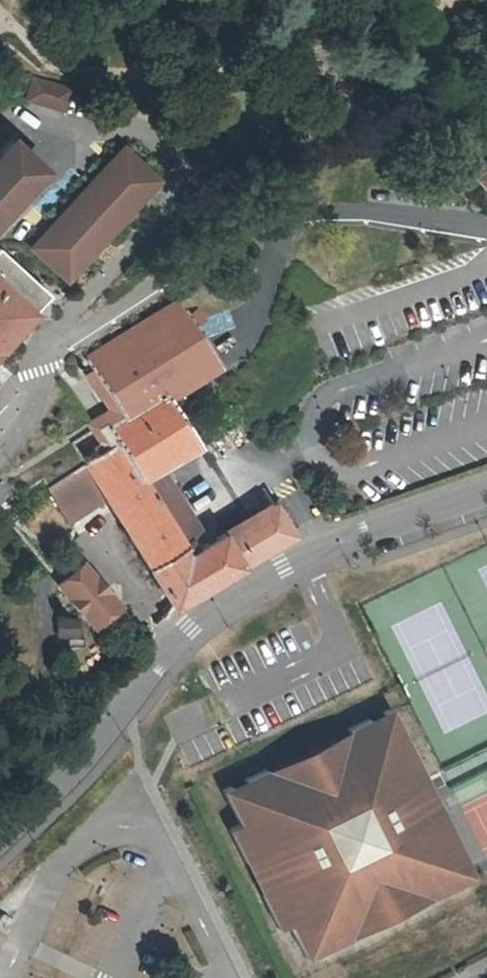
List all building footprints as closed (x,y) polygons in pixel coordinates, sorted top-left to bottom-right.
[(31,76),(26,101),(69,109),(74,84),(31,76)] [(125,139),(29,245),(70,282),(166,177),(125,139)] [(42,172),(10,142),(0,153),(0,217),(42,172)] [(470,177),(486,198),(486,163),(470,177)] [(32,314),(0,285),(0,349),(32,314)] [(170,610),(254,560),(237,529),(200,550),(194,541),(178,551),(137,483),(158,469),(194,445),(164,398),(217,365),(176,302),(93,354),(129,408),(117,415),(103,424),(113,441),(94,453),(43,485),(67,524),(104,501),(170,610)] [(89,445),(94,453),(113,441),(103,424),(117,415),(111,406),(84,422),(95,442),(89,445)] [(178,551),(194,541),(200,537),(158,469),(137,483),(178,551)] [(278,505),(237,529),(254,560),(296,536),(278,505)] [(103,636),(125,617),(84,567),(60,587),(103,636)] [(65,647),(86,639),(76,613),(56,620),(65,647)] [(389,707),(222,790),(239,823),(229,828),(245,861),(257,859),(270,886),(261,894),(277,928),(288,922),(304,956),(471,874),(432,793),(389,707)] [(257,859),(245,861),(261,894),(270,886),(257,859)]
